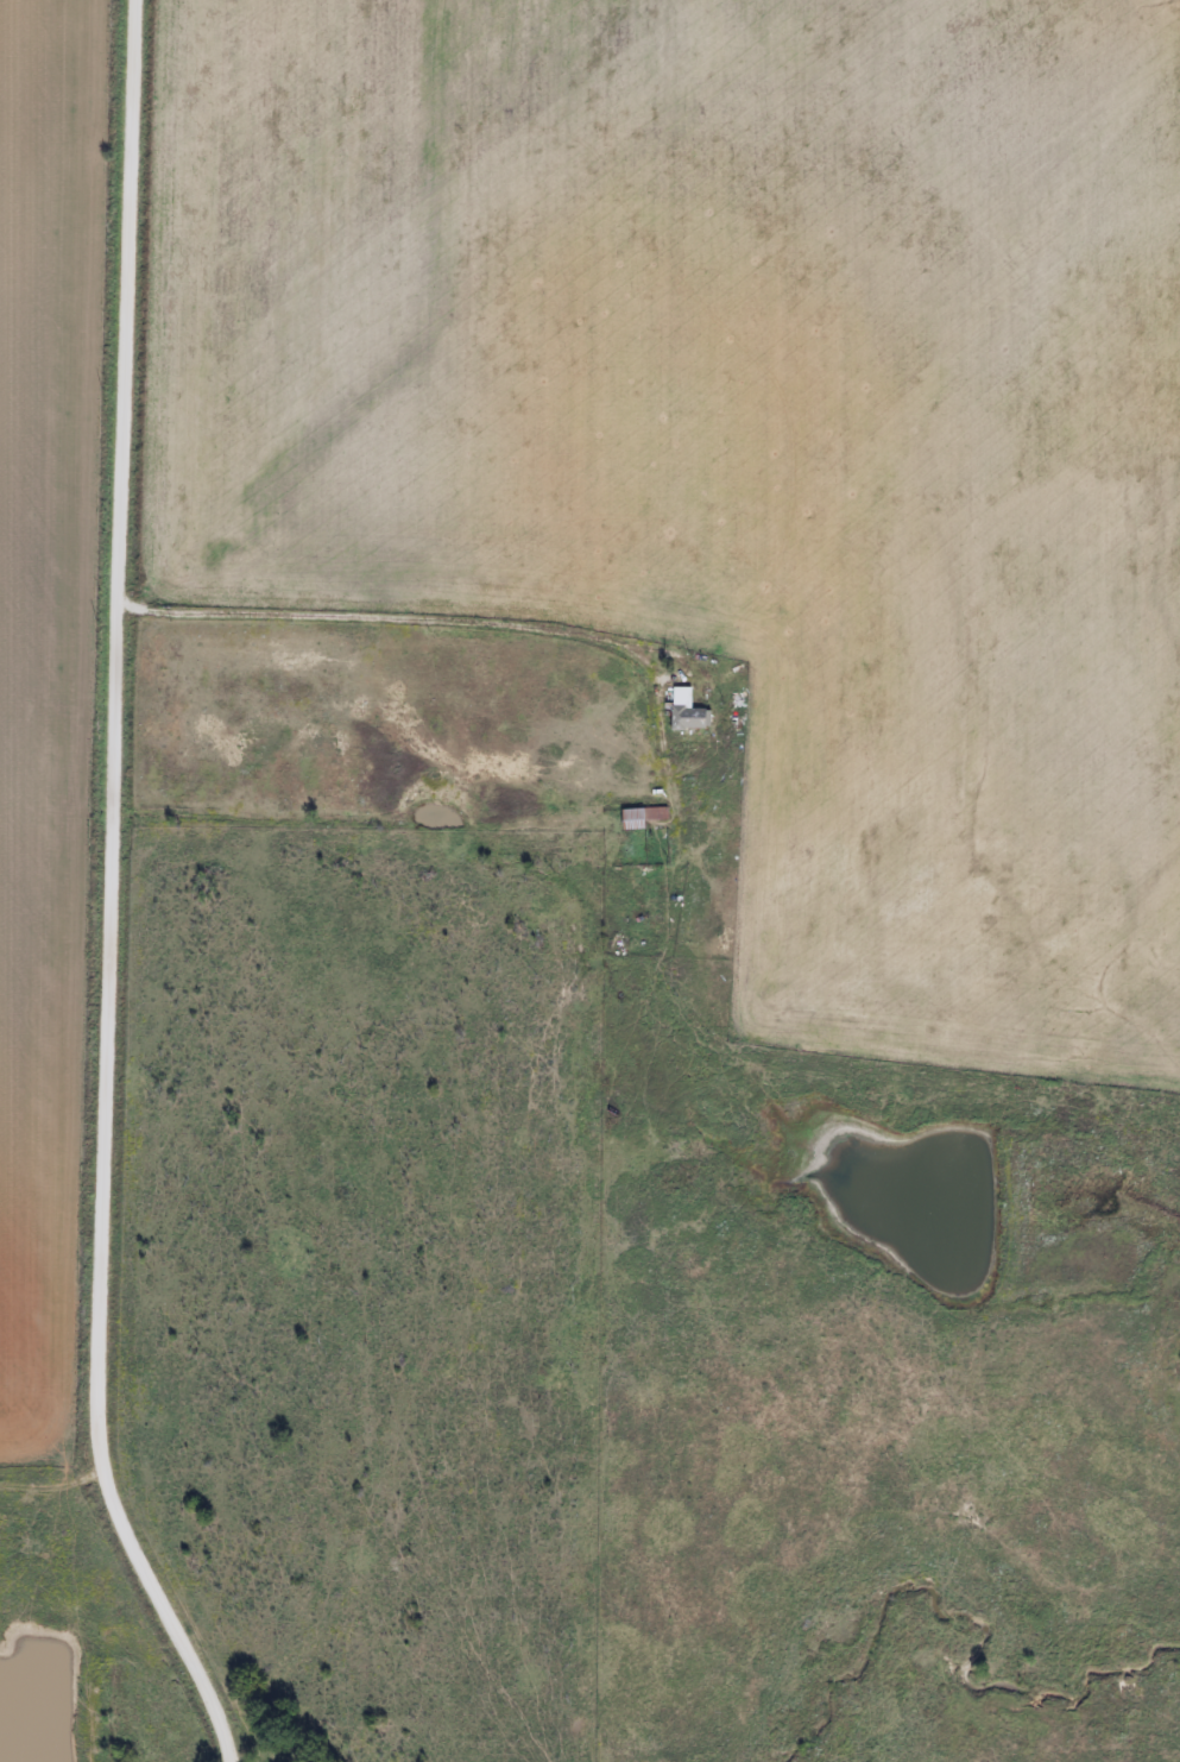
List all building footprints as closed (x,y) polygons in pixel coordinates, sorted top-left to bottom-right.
[(690,709),(690,687),(671,687),(671,730),(704,730),(704,709),(690,709)] [(620,809),(620,830),(642,830),(642,809),(620,809)]
